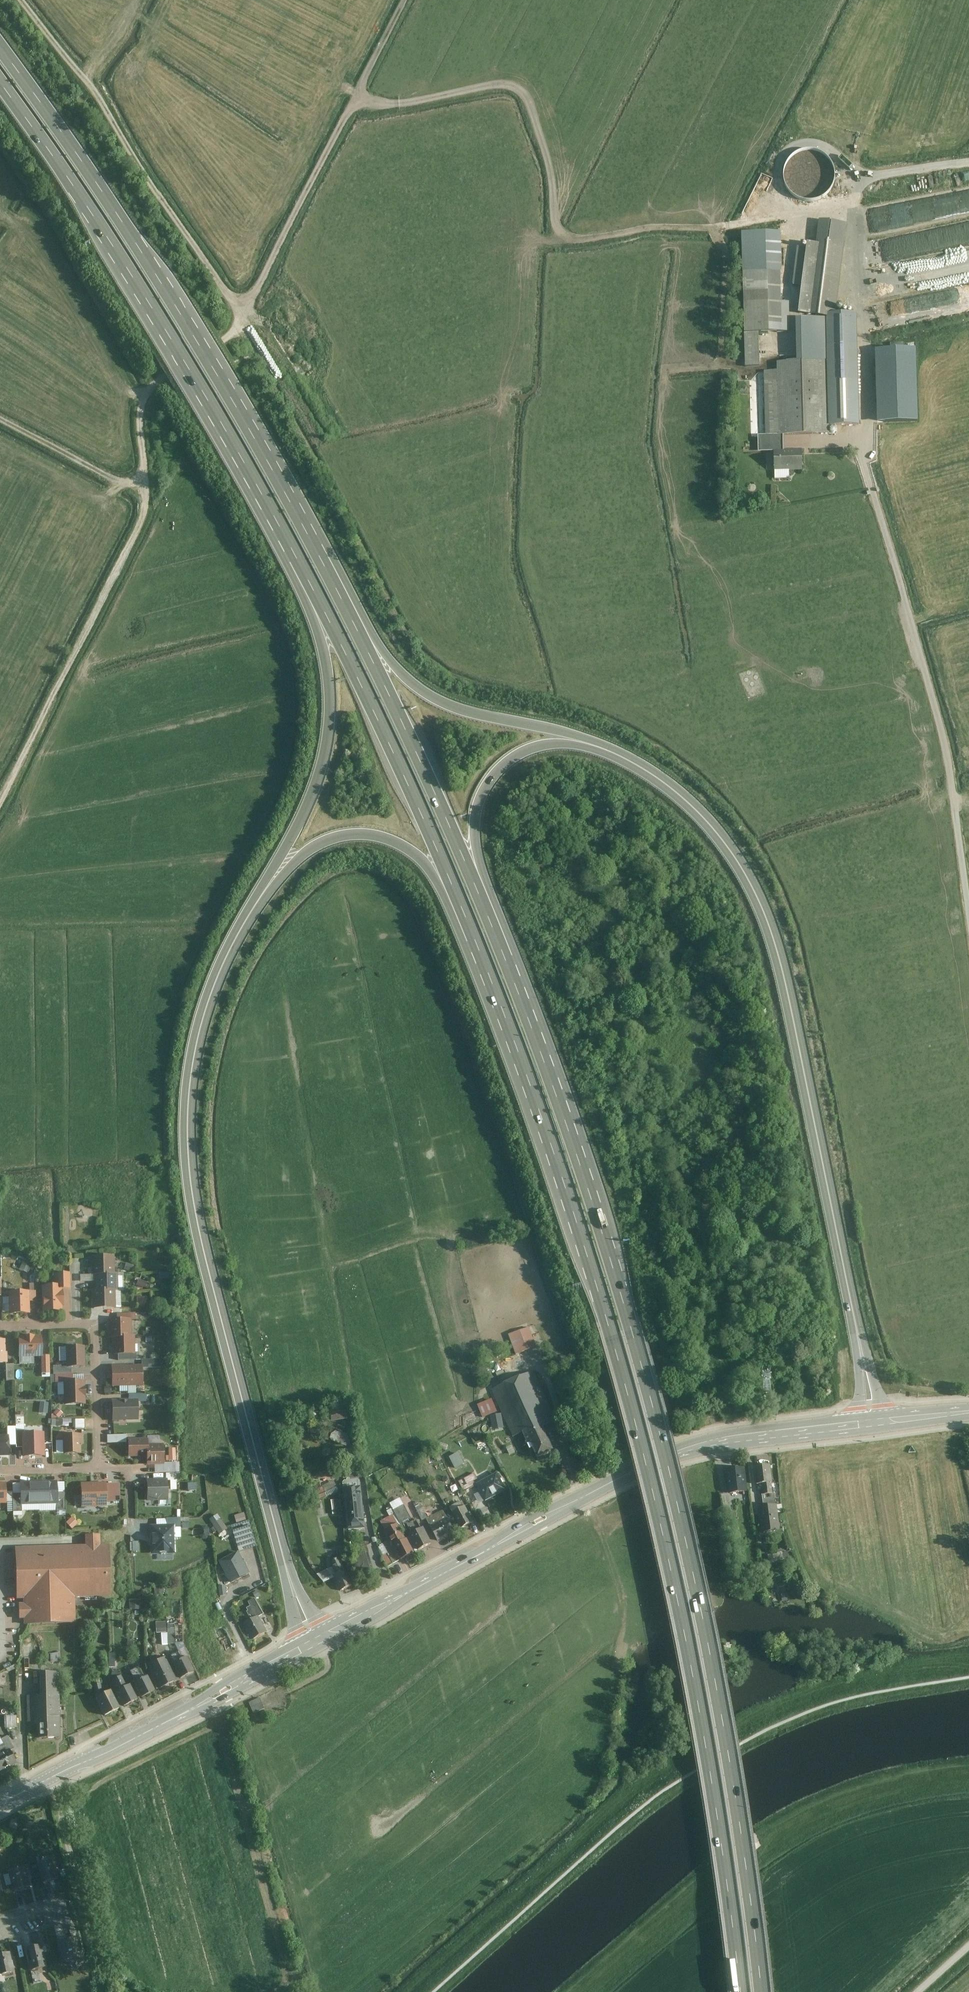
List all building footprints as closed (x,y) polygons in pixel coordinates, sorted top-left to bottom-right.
[(786,171),(786,178),(788,185),(792,191),(798,196),(804,199),(812,199),(819,198),(825,195),(831,190),(834,184),(836,177),(836,170),(834,163),(830,157),(824,152),(818,150),(811,149),(803,150),(797,153),(791,158),(788,164),(786,171)] [(745,302),(746,333),(747,368),(760,367),(758,333),(788,332),(787,300),(784,300),(781,232),(742,233),(745,302)] [(840,242),(828,240),(819,239),(818,244),(807,242),(806,248),(797,247),(793,285),(802,286),(799,311),(810,313),(810,314),(819,316),(832,317),(833,305),(837,305),(845,242),(840,242)] [(829,432),(828,425),(862,423),(857,317),(797,319),(799,360),(763,362),(766,434),(759,435),(760,452),(775,451),(776,470),(803,469),(803,450),(784,450),(784,433),(829,432)] [(917,347),(875,349),(878,421),(920,419),(917,347)] [(113,1257),(91,1257),(92,1276),(94,1276),(113,1276),(113,1257)] [(20,1269),(28,1272),(32,1262),(24,1259),(20,1269)] [(53,1276),(53,1288),(61,1288),(61,1290),(69,1290),(69,1276),(53,1276)] [(94,1276),(94,1291),(115,1291),(117,1291),(117,1276),(113,1276),(94,1276)] [(53,1288),(42,1288),(43,1313),(61,1313),(61,1290),(61,1288),(53,1288)] [(94,1291),(91,1291),(91,1310),(115,1310),(115,1291),(94,1291)] [(28,1294),(9,1294),(9,1315),(28,1315),(28,1294)] [(147,1305),(147,1296),(137,1296),(137,1305),(147,1305)] [(111,1338),(131,1338),(131,1321),(108,1321),(108,1338),(111,1338)] [(517,1353),(537,1345),(530,1327),(510,1335),(517,1353)] [(40,1338),(18,1339),(19,1358),(41,1358),(40,1338)] [(134,1338),(131,1338),(111,1338),(111,1356),(135,1356),(134,1338)] [(84,1368),(83,1348),(67,1348),(68,1368),(84,1368)] [(13,1382),(13,1366),(5,1366),(6,1382),(13,1382)] [(143,1366),(128,1367),(129,1386),(144,1386),(143,1366)] [(128,1367),(111,1368),(112,1388),(129,1386),(128,1367)] [(556,1423),(534,1371),(494,1389),(516,1440),(528,1435),(540,1462),(556,1454),(545,1428),(556,1423)] [(84,1406),(83,1383),(64,1384),(64,1407),(84,1406)] [(773,1385),(755,1386),(755,1394),(773,1393),(773,1385)] [(478,1404),(483,1417),(498,1411),(492,1398),(478,1404)] [(137,1402),(112,1402),(112,1422),(138,1421),(137,1402)] [(494,1430),(505,1427),(502,1413),(491,1415),(494,1430)] [(76,1429),(85,1428),(85,1419),(75,1419),(76,1429)] [(43,1458),(42,1435),(23,1435),(24,1458),(43,1458)] [(80,1436),(64,1437),(64,1455),(80,1455),(80,1436)] [(128,1459),(147,1458),(147,1446),(147,1441),(127,1441),(128,1459)] [(883,1457),(893,1456),(892,1444),(882,1445),(883,1457)] [(147,1446),(147,1458),(147,1465),(164,1465),(163,1446),(147,1446)] [(176,1460),(176,1448),(168,1448),(168,1460),(176,1460)] [(771,1481),(769,1464),(756,1465),(757,1483),(771,1481)] [(747,1489),(744,1467),(725,1469),(727,1491),(747,1489)] [(498,1471),(477,1482),(486,1500),(507,1489),(498,1471)] [(477,1485),(475,1480),(479,1478),(475,1472),(459,1480),(465,1491),(477,1485)] [(365,1526),(361,1479),(358,1477),(352,1478),(345,1479),(343,1481),(348,1528),(365,1526)] [(167,1502),(167,1481),(147,1481),(147,1502),(167,1502)] [(336,1491),(332,1482),(313,1489),(317,1499),(336,1491)] [(21,1507),(39,1507),(38,1483),(21,1483),(21,1507)] [(38,1483),(39,1507),(57,1506),(56,1483),(38,1483)] [(105,1484),(80,1485),(81,1508),(105,1508),(105,1484)] [(779,1529),(777,1503),(759,1505),(762,1531),(779,1529)] [(473,1521),(465,1505),(453,1511),(461,1527),(473,1521)] [(455,1531),(443,1509),(426,1519),(437,1541),(455,1531)] [(239,1526),(233,1527),(239,1550),(257,1546),(250,1519),(248,1519),(246,1512),(236,1515),(239,1526)] [(211,1518),(219,1533),(227,1529),(220,1513),(211,1518)] [(414,1552),(398,1521),(385,1529),(401,1559),(414,1552)] [(174,1552),(173,1523),(149,1524),(150,1552),(174,1552)] [(210,1526),(199,1526),(200,1538),(211,1537),(210,1526)] [(432,1543),(423,1526),(410,1533),(419,1550),(432,1543)] [(91,1547),(22,1548),(23,1600),(28,1599),(81,1598),(117,1598),(116,1545),(105,1545),(105,1534),(90,1534),(91,1547)] [(237,1550),(219,1560),(230,1582),(248,1573),(237,1550)] [(375,1576),(368,1551),(352,1556),(359,1580),(375,1576)] [(352,1585),(336,1552),(326,1557),(342,1590),(352,1585)] [(770,1553),(770,1562),(780,1562),(780,1553),(770,1553)] [(252,1619),(258,1615),(263,1612),(255,1597),(248,1601),(250,1605),(247,1607),(248,1610),(247,1610),(252,1619)] [(28,1599),(28,1605),(23,1605),(24,1620),(29,1620),(29,1627),(81,1625),(81,1598),(28,1599)] [(142,1609),(141,1599),(130,1599),(130,1609),(142,1609)] [(252,1619),(243,1623),(252,1640),(267,1631),(258,1615),(252,1619)] [(156,1621),(157,1633),(162,1633),(162,1643),(176,1642),(175,1625),(167,1626),(167,1620),(156,1621)] [(164,1655),(146,1663),(157,1687),(175,1679),(164,1655)] [(185,1656),(171,1663),(179,1677),(193,1670),(185,1656)] [(114,1678),(121,1675),(118,1669),(111,1672),(114,1678)] [(6,1671),(6,1690),(15,1690),(15,1671),(6,1671)] [(40,1725),(40,1741),(62,1740),(61,1673),(40,1673),(41,1696),(29,1697),(30,1725),(40,1725)] [(144,1675),(132,1681),(140,1697),(153,1690),(144,1675)] [(120,1676),(111,1680),(116,1689),(114,1690),(122,1706),(137,1698),(129,1682),(124,1684),(120,1676)] [(94,1698),(104,1716),(118,1709),(108,1689),(101,1692),(99,1682),(92,1683),(94,1698)] [(5,1715),(5,1727),(17,1727),(17,1714),(5,1715)] [(7,1750),(13,1747),(5,1732),(0,1735),(0,1737),(4,1743),(7,1750)] [(14,1762),(7,1750),(4,1743),(0,1745),(0,1770),(14,1762)] [(54,1860),(38,1865),(43,1883),(59,1878),(54,1860)] [(30,1886),(25,1868),(9,1872),(14,1890),(30,1886)] [(78,1957),(74,1938),(58,1942),(62,1961),(78,1957)] [(47,1967),(42,1946),(26,1950),(30,1970),(47,1967)] [(10,1953),(0,1956),(0,1975),(14,1972),(10,1953)]
